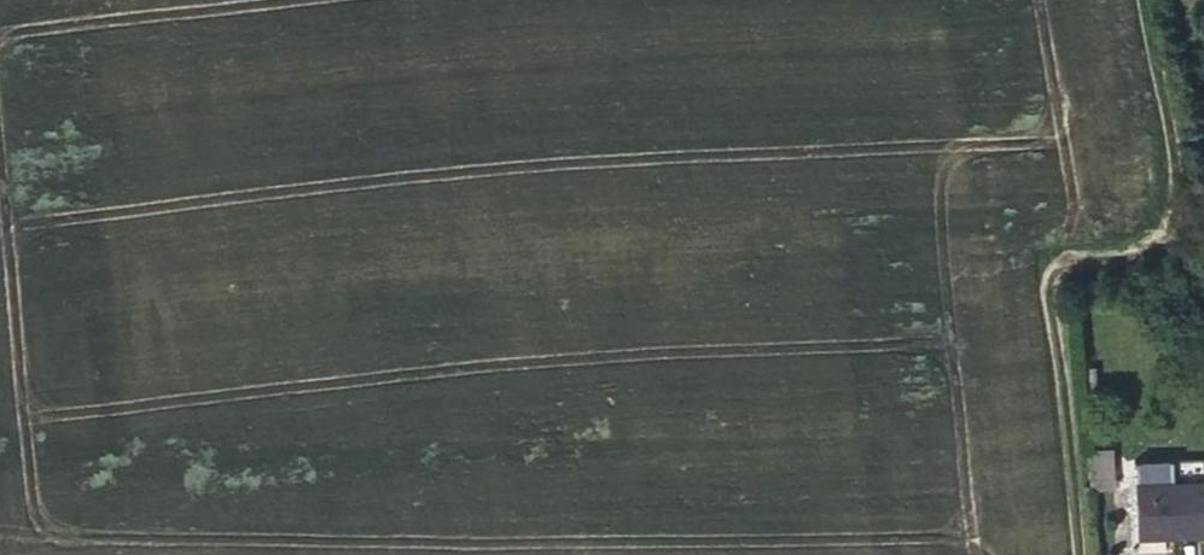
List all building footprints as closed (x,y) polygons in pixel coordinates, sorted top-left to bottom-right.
[(1096,393),(1094,368),(1082,370),(1084,394),(1096,393)] [(1114,485),(1112,451),(1089,452),(1091,486),(1114,485)] [(1203,481),(1173,482),(1172,460),(1137,461),(1139,536),(1203,533),(1203,497),(1203,481)]
